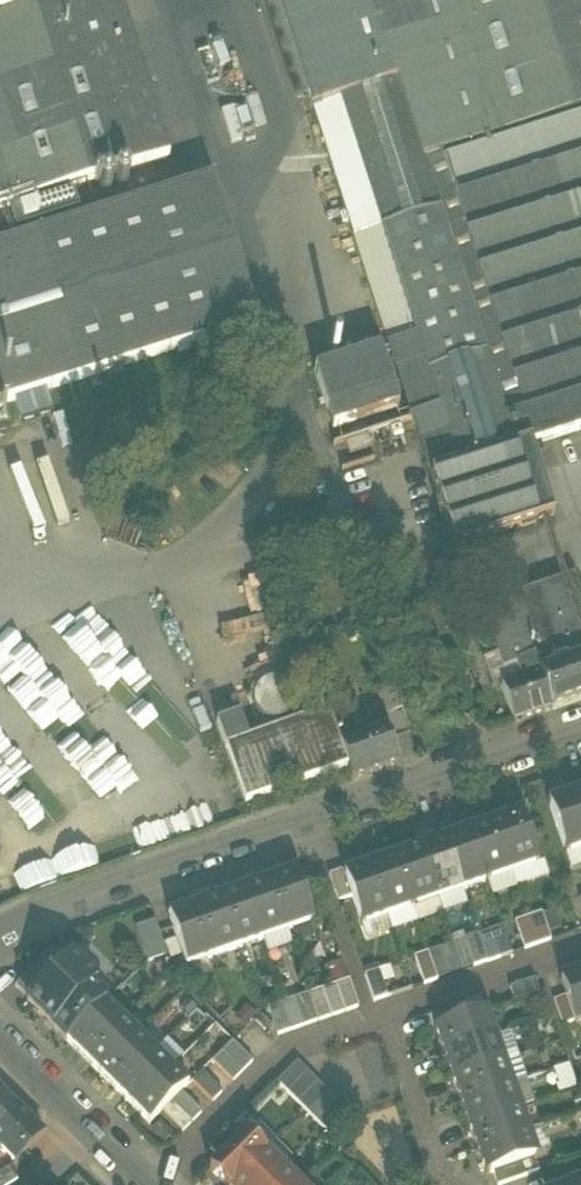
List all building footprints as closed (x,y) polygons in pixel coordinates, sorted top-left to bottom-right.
[(82,186),(169,158),(119,0),(0,0),(0,212),(82,186)] [(376,306),(412,419),(431,478),(437,496),(454,550),(554,518),(531,445),(580,429),(580,0),(278,0),(376,306)] [(92,218),(40,235),(85,378),(225,334),(258,323),(212,180),(189,187),(92,218)] [(82,186),(0,212),(0,247),(40,235),(92,218),(82,186)] [(15,401),(46,391),(85,378),(40,235),(0,247),(0,406),(15,401)] [(325,296),(299,301),(304,325),(330,320),(325,296)] [(325,347),(329,362),(345,357),(340,342),(325,347)] [(398,409),(380,350),(315,371),(333,429),(398,409)] [(53,412),(46,391),(15,401),(21,422),(53,412)] [(391,511),(427,500),(421,481),(431,478),(412,419),(350,440),(358,466),(375,461),(391,511)] [(342,471),(358,466),(350,440),(333,445),(342,471)] [(437,496),(431,478),(421,481),(427,500),(437,496)] [(570,679),(580,675),(580,597),(574,576),(482,608),(498,654),(503,669),(517,664),(532,659),(559,649),(570,679)] [(129,759),(9,626),(0,634),(0,678),(14,694),(28,681),(50,705),(36,717),(47,729),(45,731),(69,757),(83,745),(104,768),(90,781),(107,800),(122,786),(112,775),(129,759)] [(532,659),(551,710),(580,699),(580,675),(570,679),(559,649),(532,659)] [(503,669),(498,654),(483,660),(494,689),(504,686),(509,684),(522,679),(517,664),(503,669)] [(522,720),(551,710),(532,659),(517,664),(522,679),(509,684),(522,720)] [(246,683),(253,721),(286,715),(279,677),(246,683)] [(376,691),(380,690),(393,685),(391,677),(373,683),(376,691)] [(321,691),(330,717),(351,710),(342,684),(321,691)] [(516,722),(522,720),(509,684),(504,686),(516,722)] [(402,710),(393,685),(380,690),(389,714),(387,715),(396,739),(410,734),(402,710)] [(216,716),(238,708),(233,693),(210,701),(216,716)] [(330,717),(352,780),(398,764),(385,728),(365,736),(355,708),(351,710),(330,717)] [(323,712),(248,739),(226,747),(246,803),(344,767),(323,712)] [(217,723),(226,747),(248,739),(240,714),(217,723)] [(37,836),(69,808),(46,781),(47,780),(28,760),(13,774),(0,760),(0,794),(37,836)] [(580,849),(580,813),(574,793),(548,802),(566,854),(580,849)] [(520,812),(494,821),(513,873),(539,864),(520,812)] [(488,882),(513,873),(494,821),(469,829),(488,882)] [(463,891),(488,882),(469,829),(444,838),(463,891)] [(438,899),(463,891),(444,838),(419,847),(438,899)] [(413,908),(438,899),(419,847),(394,856),(413,908)] [(566,854),(571,868),(580,865),(580,849),(566,854)] [(388,917),(413,908),(394,856),(369,865),(388,917)] [(539,864),(513,873),(518,888),(549,877),(544,862),(539,864)] [(362,926),(388,917),(369,865),(343,874),(351,897),(362,926)] [(296,870),(270,879),(288,931),(314,922),(296,870)] [(329,875),(338,902),(351,897),(343,874),(342,870),(329,875)] [(493,897),(518,888),(513,873),(488,882),(493,897)] [(270,879),(244,888),(263,940),(288,931),(270,879)] [(244,888),(219,897),(238,949),(263,940),(244,888)] [(463,891),(438,899),(442,913),(468,904),(463,891)] [(219,897),(194,905),(212,958),(238,949),(219,897)] [(413,908),(417,922),(442,913),(438,899),(413,908)] [(186,967),(212,958),(194,905),(168,915),(186,967)] [(417,922),(413,908),(388,917),(392,930),(417,922)] [(542,912),(528,917),(538,944),(551,939),(549,934),(543,916),(542,912)] [(556,912),(543,916),(549,934),(562,929),(556,912)] [(392,930),(388,917),(362,926),(366,940),(392,930)] [(525,949),(538,944),(528,917),(515,922),(525,949)] [(288,931),(293,945),(319,936),(314,922),(288,931)] [(155,923),(135,930),(146,963),(167,956),(155,923)] [(503,926),(478,934),(480,939),(493,934),(501,957),(513,953),(503,926)] [(288,931),(263,940),(268,954),(293,945),(288,931)] [(453,943),(463,971),(474,967),(464,939),(465,939),(464,934),(451,938),(453,943)] [(474,967),(488,962),(480,939),(478,934),(465,939),(464,939),(474,967)] [(493,934),(480,939),(488,962),(501,957),(493,934)] [(463,971),(453,943),(442,947),(451,975),(463,971)] [(428,952),(438,979),(451,975),(442,947),(428,952)] [(15,987),(28,1001),(70,959),(62,952),(47,954),(15,987)] [(438,979),(428,952),(415,957),(424,984),(438,979)] [(97,983),(71,958),(70,959),(28,1001),(27,1002),(66,1042),(105,1003),(106,1002),(92,988),(97,983)] [(336,984),(349,979),(343,960),(323,966),(330,986),(336,984)] [(365,975),(374,1001),(388,997),(378,970),(365,975)] [(580,1021),(580,972),(560,980),(576,1023),(580,1021)] [(349,979),(336,984),(345,1011),(359,1006),(349,979)] [(510,988),(514,1001),(540,992),(535,979),(510,988)] [(330,986),(322,989),(332,1016),(345,1011),(336,984),(330,986)] [(322,989),(308,994),(318,1021),(332,1016),(322,989)] [(308,994),(295,998),(304,1026),(318,1021),(308,994)] [(566,997),(553,1001),(562,1025),(574,1021),(566,997)] [(281,1003),(291,1031),(304,1026),(295,998),(281,1003)] [(480,998),(455,1007),(460,1020),(485,1012),(480,998)] [(66,1042),(83,1058),(122,1019),(105,1003),(66,1042)] [(267,1008),(277,1035),(291,1031),(281,1003),(267,1008)] [(257,1016),(246,1005),(234,1017),(245,1028),(257,1016)] [(435,1029),(460,1020),(455,1007),(430,1016),(435,1029)] [(435,1029),(444,1055),(496,1037),(486,1011),(485,1012),(460,1020),(435,1029)] [(83,1058),(99,1075),(138,1036),(122,1019),(83,1058)] [(496,1037),(504,1061),(518,1056),(510,1032),(496,1037)] [(99,1075),(116,1091),(155,1052),(138,1036),(99,1075)] [(444,1055),(452,1079),(504,1061),(496,1037),(444,1055)] [(167,1040),(155,1052),(171,1068),(184,1056),(167,1040)] [(253,1061),(233,1041),(222,1051),(243,1072),(253,1061)] [(243,1072),(222,1051),(212,1061),(233,1082),(243,1072)] [(116,1091),(132,1107),(171,1068),(155,1052),(116,1091)] [(526,1079),(518,1056),(504,1061),(512,1084),(526,1079)] [(452,1079),(460,1102),(512,1084),(504,1061),(452,1079)] [(277,1083),(287,1093),(308,1072),(297,1062),(277,1083)] [(577,1087),(569,1064),(553,1069),(559,1085),(555,1086),(558,1094),(577,1087)] [(188,1085),(171,1068),(132,1107),(150,1124),(161,1113),(171,1103),(181,1092),(188,1085)] [(202,1072),(192,1082),(212,1102),(222,1092),(202,1072)] [(287,1093),(298,1103),(318,1082),(308,1072),(287,1093)] [(512,1084),(520,1108),(534,1103),(526,1079),(512,1084)] [(298,1103),(308,1113),(328,1093),(318,1082),(298,1103)] [(460,1102),(468,1126),(520,1108),(512,1084),(460,1102)] [(181,1092),(171,1103),(192,1123),(202,1113),(181,1092)] [(18,1111),(0,1093),(0,1129),(18,1111)] [(308,1113),(318,1124),(339,1103),(328,1093),(308,1113)] [(192,1123),(171,1103),(161,1113),(182,1133),(192,1123)] [(323,1128),(328,1134),(349,1113),(339,1103),(318,1124),(323,1128)] [(468,1126),(477,1149),(529,1131),(520,1108),(468,1126)] [(18,1111),(0,1129),(0,1150),(14,1164),(42,1136),(18,1111)] [(174,1135),(160,1121),(150,1131),(164,1145),(174,1135)] [(246,1134),(265,1152),(275,1141),(257,1123),(246,1134)] [(529,1131),(538,1157),(551,1153),(542,1126),(529,1131)] [(210,1150),(220,1160),(241,1139),(230,1129),(210,1150)] [(538,1157),(529,1131),(477,1149),(486,1175),(493,1173),(534,1158),(538,1157)] [(224,1184),(232,1184),(265,1152),(246,1134),(241,1139),(220,1160),(209,1171),(224,1184)] [(292,1159),(275,1141),(265,1152),(265,1153),(281,1170),(292,1159)] [(281,1170),(265,1153),(265,1152),(232,1184),(266,1184),(281,1170)] [(497,1184),(501,1184),(539,1172),(534,1158),(493,1173),(497,1184)] [(18,1181),(10,1169),(0,1175),(0,1184),(11,1184),(18,1181)] [(281,1170),(266,1184),(297,1184),(281,1170)]
